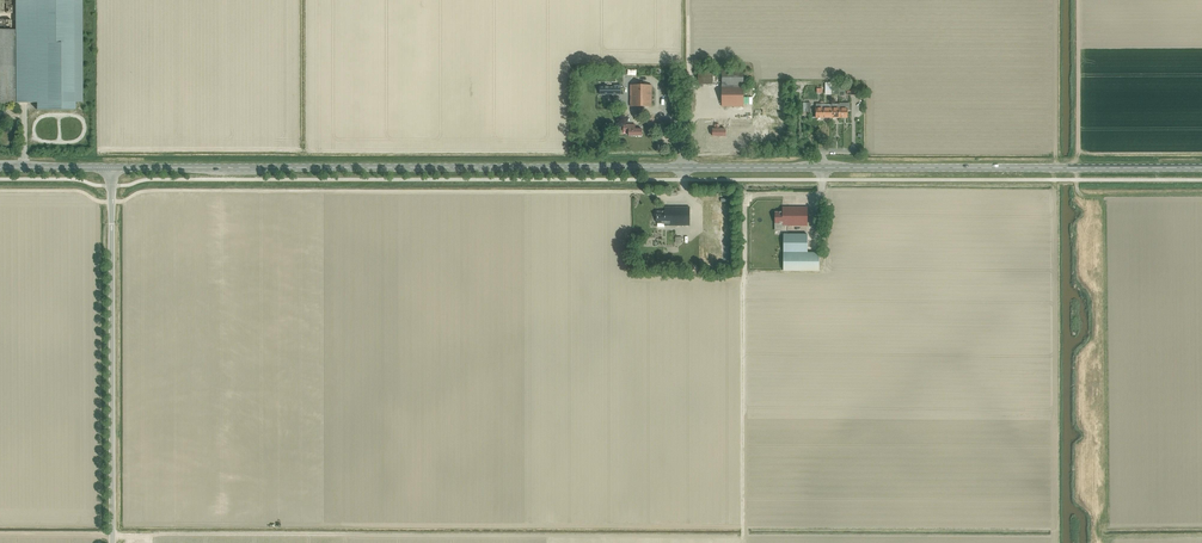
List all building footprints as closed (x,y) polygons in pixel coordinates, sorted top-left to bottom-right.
[(14,31),(14,103),(37,103),(37,110),(74,110),(74,0),(16,0),(16,31),(14,31)] [(14,103),(14,31),(0,31),(0,103),(14,103)] [(722,78),(722,107),(744,107),(744,78),(744,70),(722,70),(722,78)] [(713,84),(713,72),(698,72),(698,84),(713,84)] [(612,94),(621,94),(621,85),(614,85),(614,87),(600,87),(600,95),(612,95),(612,94)] [(630,85),(630,106),(652,106),(652,85),(630,85)] [(847,118),(847,110),(850,110),(850,103),(839,103),(839,104),(839,108),(839,118),(847,118)] [(824,118),(824,108),(824,104),(816,104),(816,118),(824,118)] [(839,118),(839,108),(839,104),(831,104),(831,108),(831,118),(839,118)] [(652,115),(645,120),(652,131),(659,126),(652,115)] [(726,136),(726,129),(719,129),(719,124),(715,124),(715,129),(713,129),(713,136),(726,136)] [(635,129),(635,125),(623,125),(623,131),(629,131),(629,136),(642,136),(642,129),(635,129)] [(690,226),(690,207),(665,207),(665,212),(657,212),(657,223),(665,223),(665,226),(690,226)] [(807,226),(807,207),(782,207),(782,212),(775,212),(775,224),(782,224),(782,226),(807,226)] [(807,234),(783,234),(783,271),(819,271),(819,253),(807,253),(807,234)]
